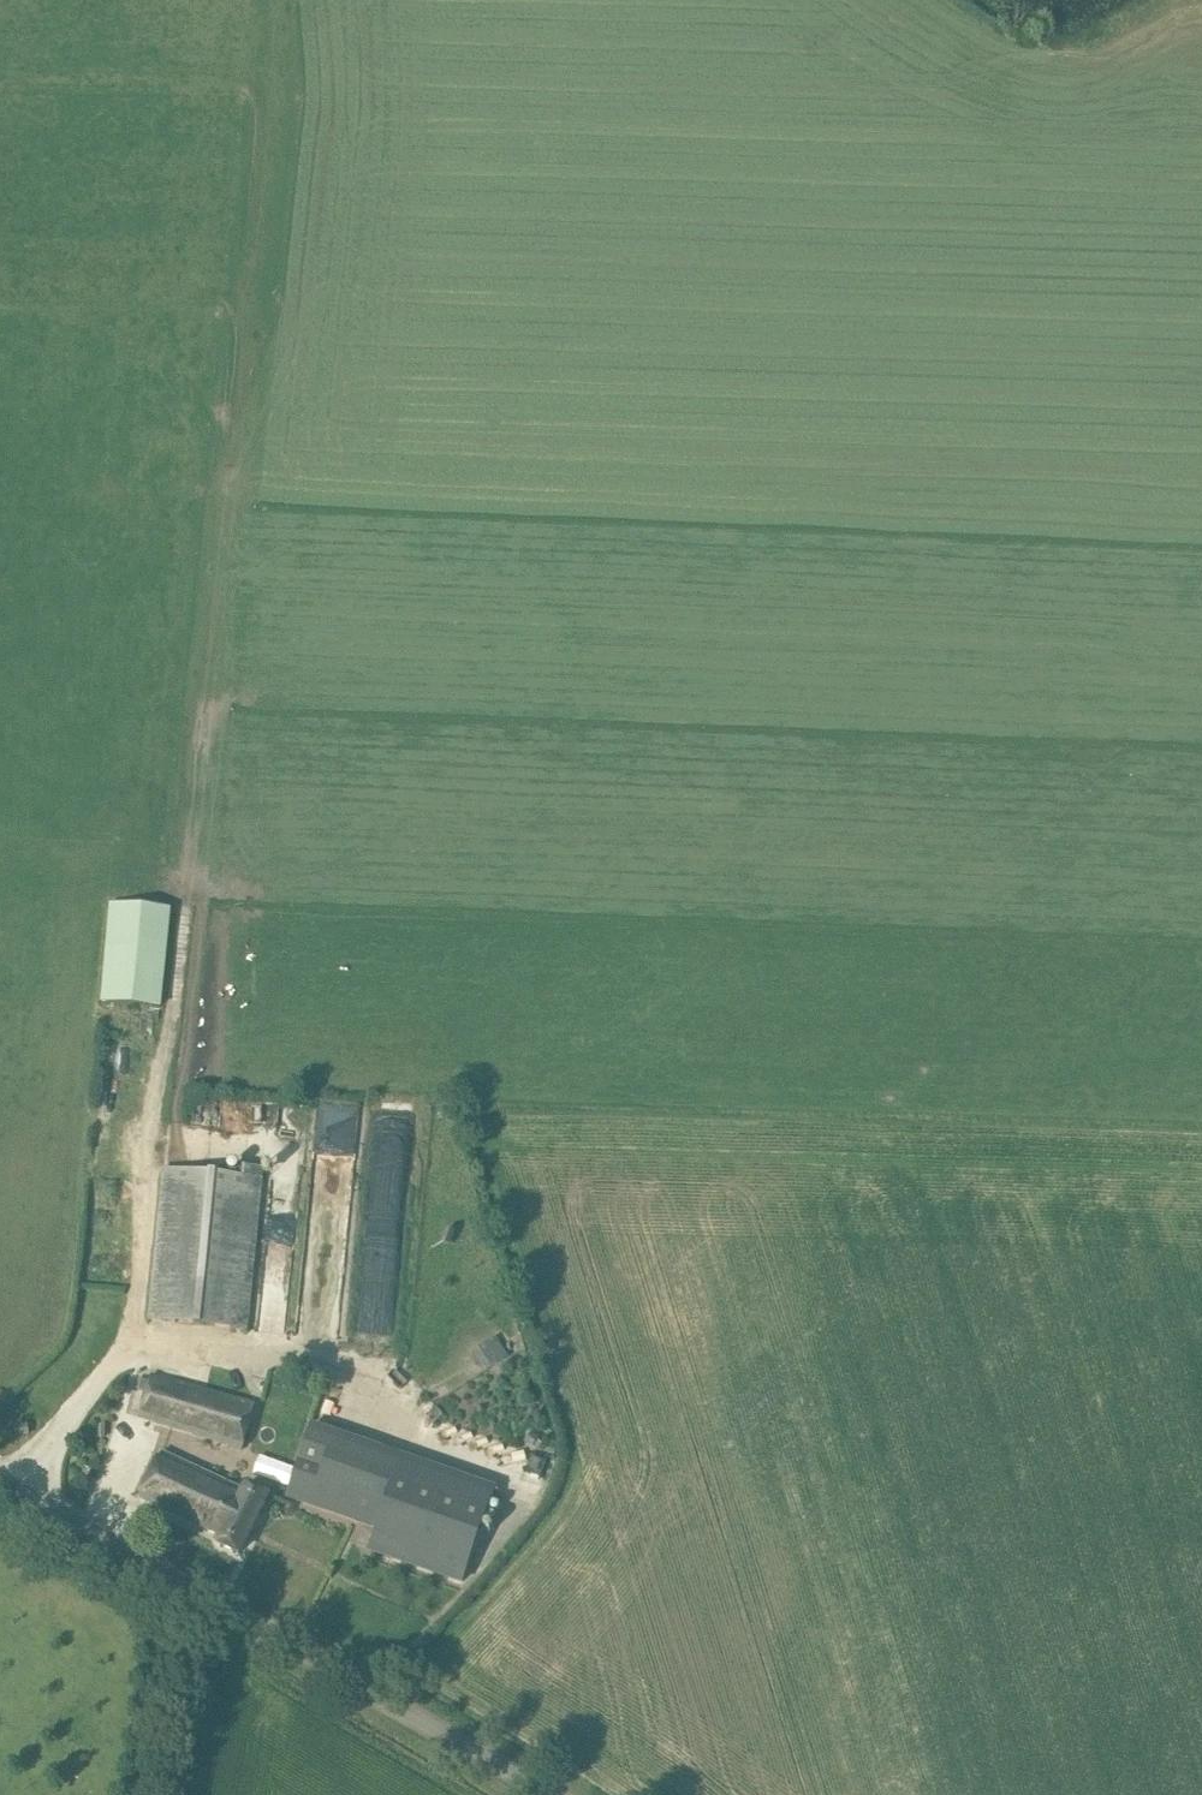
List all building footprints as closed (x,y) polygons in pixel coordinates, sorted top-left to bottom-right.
[(172,908),(110,903),(101,1001),(163,1007),(172,908)] [(264,1168),(239,1166),(238,1176),(165,1169),(150,1319),(248,1329),(264,1168)] [(478,1347),(489,1367),(506,1357),(495,1337),(478,1347)] [(255,1405),(152,1375),(140,1418),(242,1448),(255,1405)] [(311,1427),(289,1495),(379,1526),(371,1549),(463,1581),(496,1491),(311,1427)] [(244,1492),(163,1453),(140,1499),(220,1538),(217,1543),(240,1554),(269,1495),(248,1484),(244,1492)]
